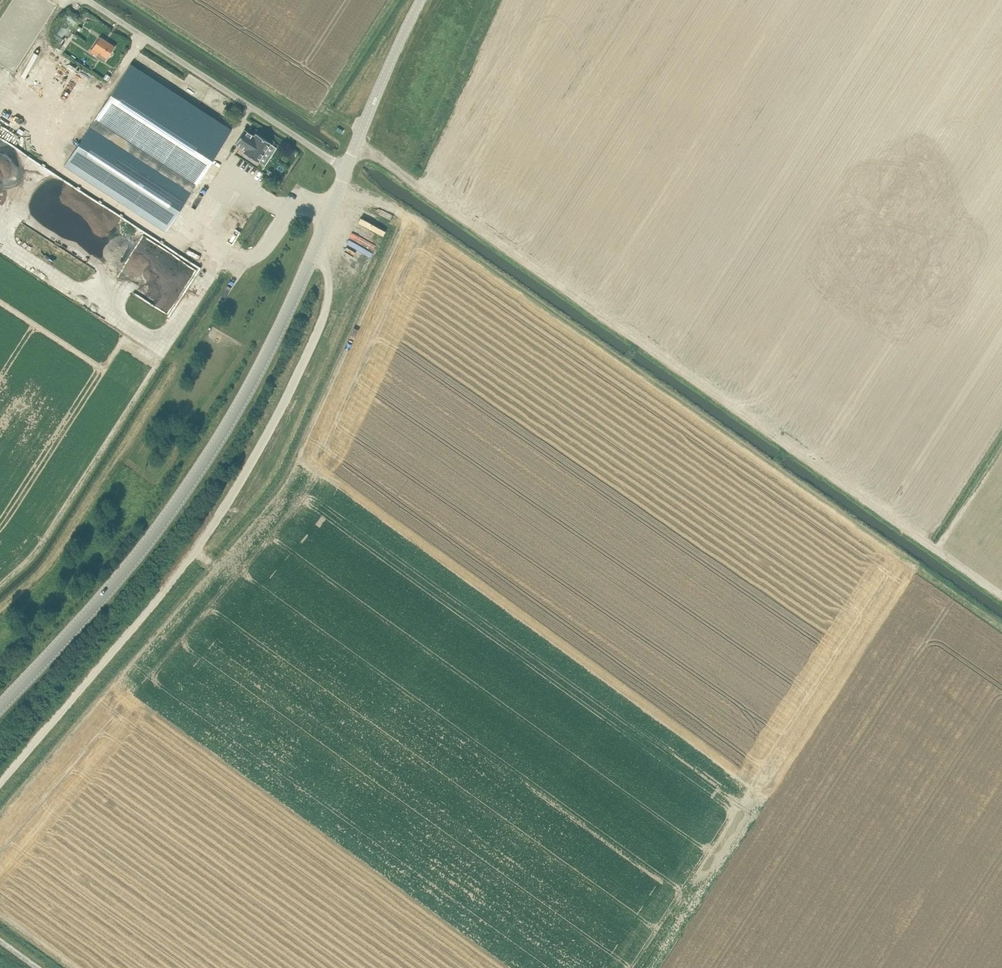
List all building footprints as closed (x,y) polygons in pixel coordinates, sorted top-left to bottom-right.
[(72,31),(75,26),(80,18),(68,10),(63,19),(60,23),(72,31)] [(55,34),(56,33),(55,32),(52,36),(51,37),(58,41),(61,43),(64,40),(55,34)] [(107,57),(114,46),(100,37),(95,46),(91,52),(98,57),(100,53),(107,57)] [(60,50),(63,45),(61,43),(58,41),(55,47),(60,50)] [(65,63),(68,58),(59,54),(56,59),(65,63)] [(159,240),(166,230),(231,130),(130,64),(65,165),(152,222),(146,231),(159,240)] [(255,135),(245,128),(236,142),(246,149),(244,151),(259,161),(272,141),(257,132),(255,135)]
